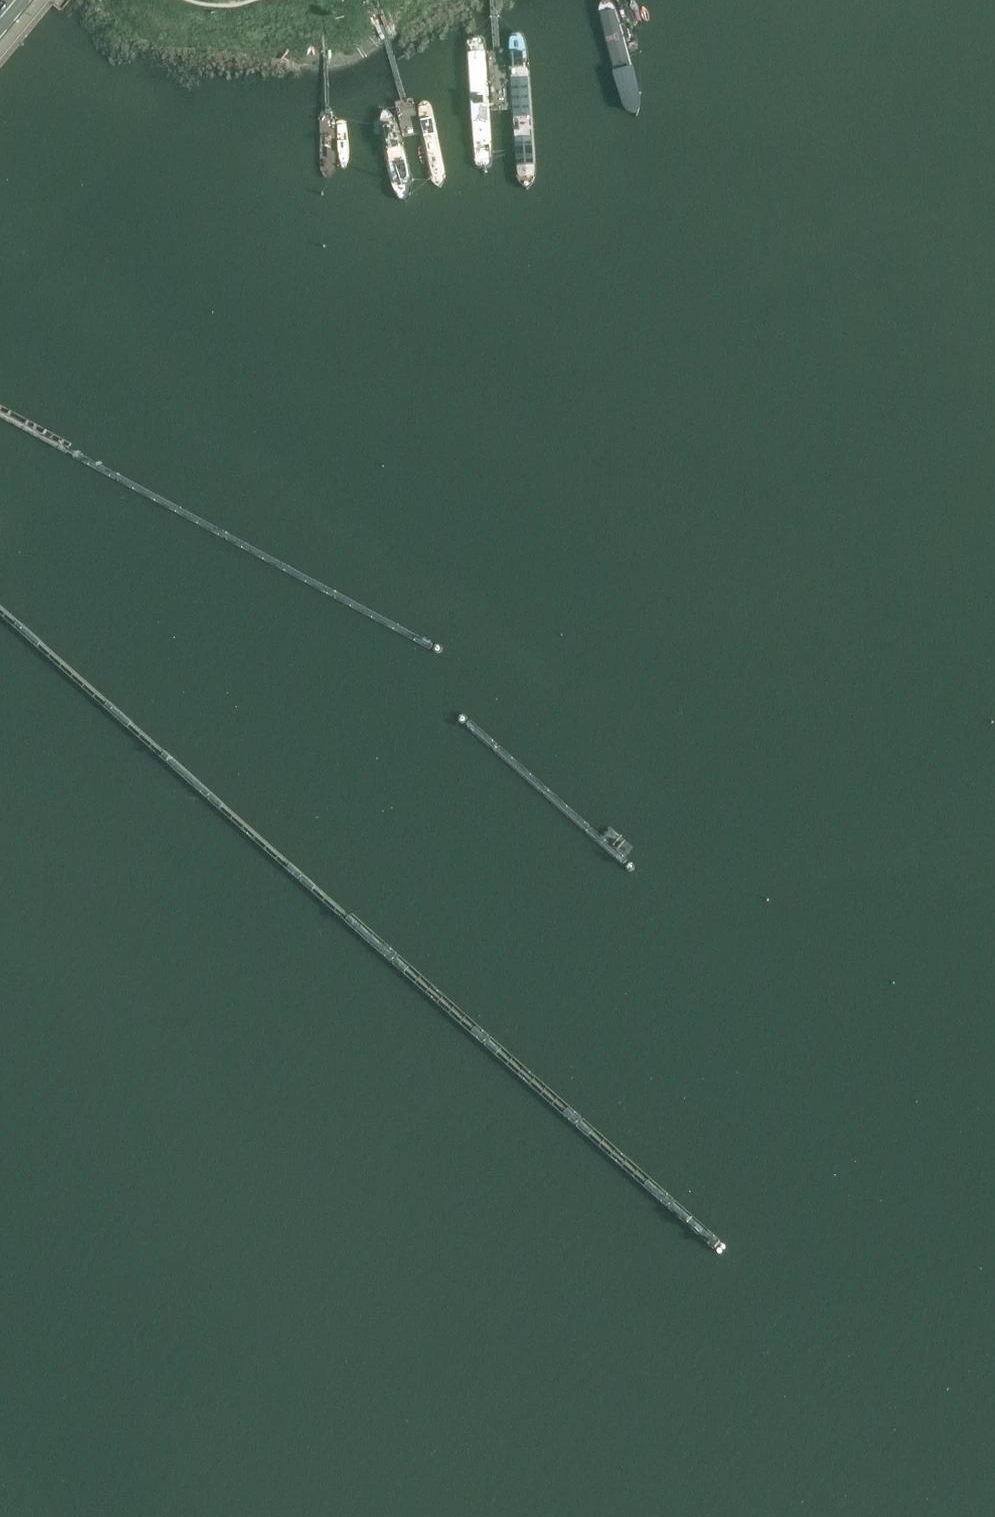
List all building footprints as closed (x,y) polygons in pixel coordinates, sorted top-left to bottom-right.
[(621,99),(623,104),(625,107),(629,110),(631,111),(634,112),(637,111),(639,110),(641,108),(642,106),(642,103),(642,98),(641,93),(616,3),(614,1),(614,0),(602,0),(601,2),(600,4),(600,7),(621,99)] [(507,54),(509,81),(510,82),(511,83),(512,84),(514,84),(515,85),(517,85),(518,84),(519,84),(521,83),(522,82),(523,81),(523,79),(520,55),(520,53),(520,52),(520,51),(519,50),(518,49),(517,48),(515,48),(514,47),(513,47),(511,48),(510,48),(509,49),(508,50),(508,51),(507,53),(507,54)] [(467,64),(472,155),(472,157),(472,159),(473,160),(474,161),(475,163),(477,164),(478,164),(480,165),(481,165),(483,165),(485,165),(486,164),(488,163),(489,162),(490,161),(491,159),(492,158),(492,156),(492,154),(492,153),(487,61),(487,59),(486,57),(485,55),(484,53),(483,52),(481,50),(479,49),(478,48),(476,48),(474,49),(472,50),(471,51),(469,53),(468,54),(467,56),(467,58),(467,60),(467,62),(467,64)] [(420,110),(432,179),(440,185),(445,177),(433,108),(431,105),(429,102),(425,101),(423,102),(421,103),(420,105),(419,108),(420,110)] [(415,197),(415,196),(398,119),(397,117),(396,115),(395,113),(394,112),(392,111),(390,110),(388,109),(386,108),(385,110),(384,112),(382,115),(381,117),(381,120),(380,122),(397,199),(397,201),(398,202),(399,203),(401,204),(402,205),(404,206),(405,206),(407,206),(408,206),(410,205),(411,204),(413,203),(414,202),(415,200),(415,199),(415,197)] [(341,148),(341,180),(342,182),(344,183),(346,183),(347,183),(349,182),(351,181),(352,180),(350,148),(350,146),(350,145),(349,143),(348,143),(346,142),(345,142),(343,143),(342,144),(342,145),(341,147),(341,148)]
